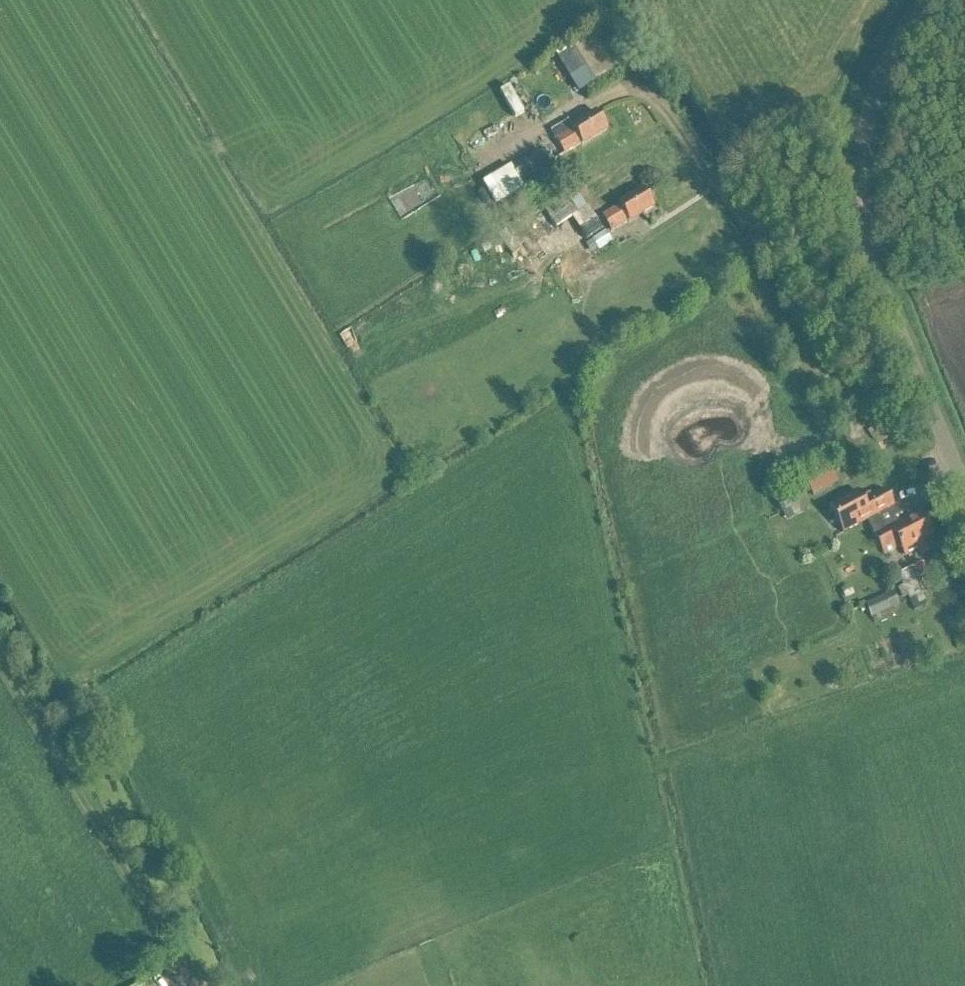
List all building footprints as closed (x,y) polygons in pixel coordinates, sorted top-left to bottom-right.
[(597,41),(559,64),(579,98),(618,74),(597,41)] [(551,133),(565,155),(582,145),(583,146),(607,131),(597,115),(573,130),(568,122),(551,133)] [(511,169),(519,183),(547,166),(538,152),(511,169)] [(629,223),(654,208),(644,192),(619,207),(620,208),(603,218),(611,233),(629,222),(629,223)] [(587,211),(576,219),(590,241),(602,233),(587,211)] [(814,495),(840,483),(833,467),(807,479),(814,495)] [(780,498),(787,519),(805,513),(798,492),(780,498)] [(841,534),(895,507),(888,493),(873,500),(870,496),(861,500),(857,494),(828,509),(841,534)] [(920,545),(934,538),(923,516),(914,521),(912,516),(874,535),(884,556),(900,547),(906,557),(922,549),(920,545)] [(924,565),(914,569),(919,580),(929,576),(924,565)] [(899,608),(893,594),(865,607),(873,625),(896,615),(894,610),(899,608)]
